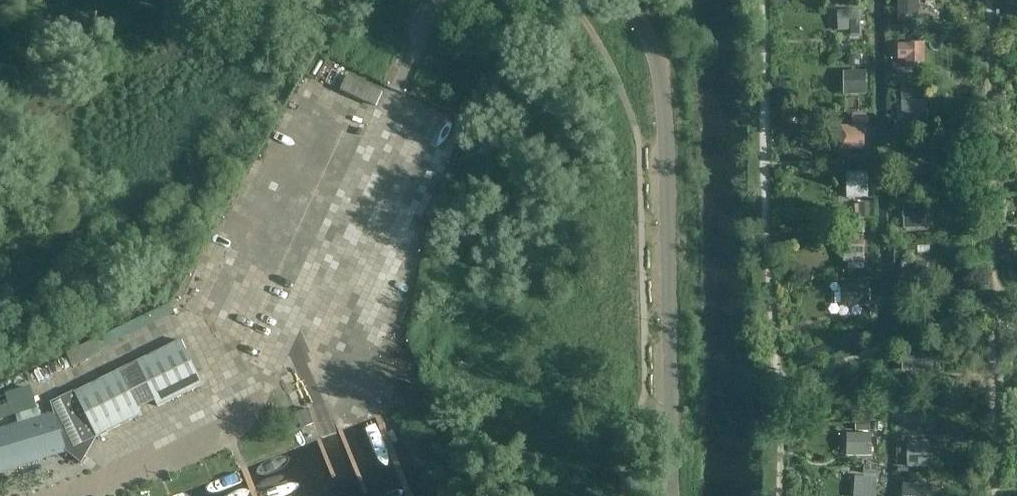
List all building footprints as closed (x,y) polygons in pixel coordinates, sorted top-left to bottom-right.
[(897,19),(917,19),(917,0),(897,0),(897,19)] [(837,10),(837,30),(850,30),(850,38),(860,38),(860,10),(837,10)] [(924,42),(897,43),(898,59),(904,59),(905,68),(924,67),(924,42)] [(869,54),(848,54),(848,65),(862,65),(862,64),(869,64),(869,54)] [(866,93),(866,70),(843,70),(843,93),(866,93)] [(922,74),(908,75),(909,86),(922,85),(922,74)] [(383,92),(347,76),(341,90),(376,106),(383,92)] [(902,88),(902,98),(915,97),(915,88),(902,88)] [(927,100),(902,100),(902,121),(927,121),(927,100)] [(867,113),(852,113),(852,123),(867,123),(867,113)] [(864,149),(865,124),(838,124),(838,149),(864,149)] [(926,174),(926,151),(904,152),(904,174),(926,174)] [(868,197),(868,172),(846,172),(846,197),(868,197)] [(927,227),(926,201),(903,201),(904,228),(927,227)] [(869,202),(859,203),(860,215),(870,215),(869,202)] [(865,232),(865,217),(854,217),(854,232),(865,232)] [(929,244),(918,245),(918,254),(930,253),(929,244)] [(864,268),(864,245),(843,245),(843,261),(848,261),(848,268),(864,268)] [(926,261),(902,260),(902,274),(926,274),(926,261)] [(869,282),(840,284),(841,305),(870,303),(869,282)] [(871,316),(870,308),(861,308),(861,316),(871,316)] [(103,354),(96,340),(74,351),(81,365),(103,354)] [(155,401),(158,407),(203,384),(181,341),(74,392),(76,395),(53,407),(54,414),(0,430),(0,471),(66,452),(78,461),(82,464),(97,437),(142,415),(139,409),(155,401)] [(930,357),(897,358),(897,372),(931,372),(930,357)] [(878,387),(876,367),(848,370),(850,389),(878,387)] [(36,408),(33,398),(0,408),(0,418),(36,408)] [(904,411),(904,424),(928,424),(928,411),(904,411)] [(871,420),(855,419),(855,430),(871,430),(871,420)] [(872,432),(847,432),(847,454),(872,455),(872,432)] [(929,440),(908,439),(907,466),(928,467),(929,440)] [(878,466),(864,465),(863,473),(877,474),(878,466)] [(855,475),(854,495),(876,495),(877,477),(855,475)] [(903,483),(902,495),(927,495),(928,485),(903,483)]
